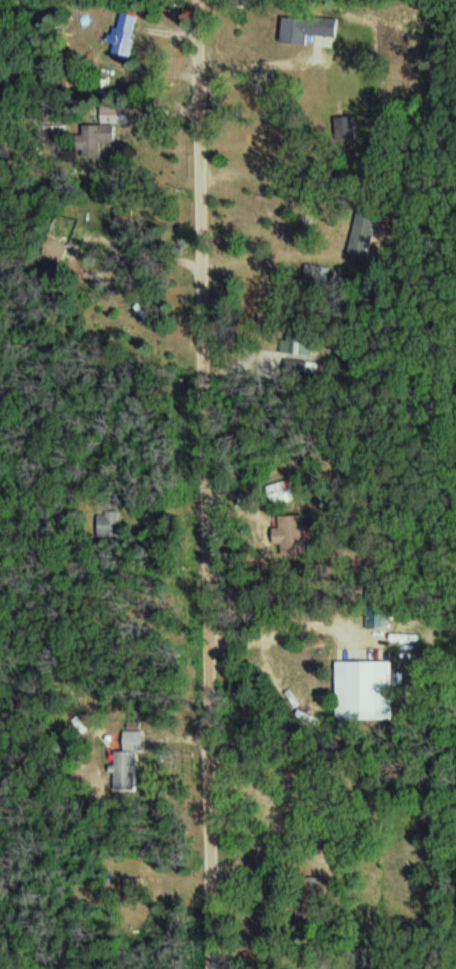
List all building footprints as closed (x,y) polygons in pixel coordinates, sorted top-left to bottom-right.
[(133,59),(140,16),(123,13),(116,56),(133,59)] [(309,45),(310,36),(339,36),(339,19),(285,18),(284,44),(309,45)] [(108,122),(122,118),(120,108),(105,111),(108,122)] [(80,150),(85,150),(85,157),(103,157),(103,133),(80,133),(80,150)] [(297,500),(294,481),(272,484),(274,503),(297,500)] [(340,718),(391,718),(391,695),(381,695),(381,661),(339,661),(340,718)]
